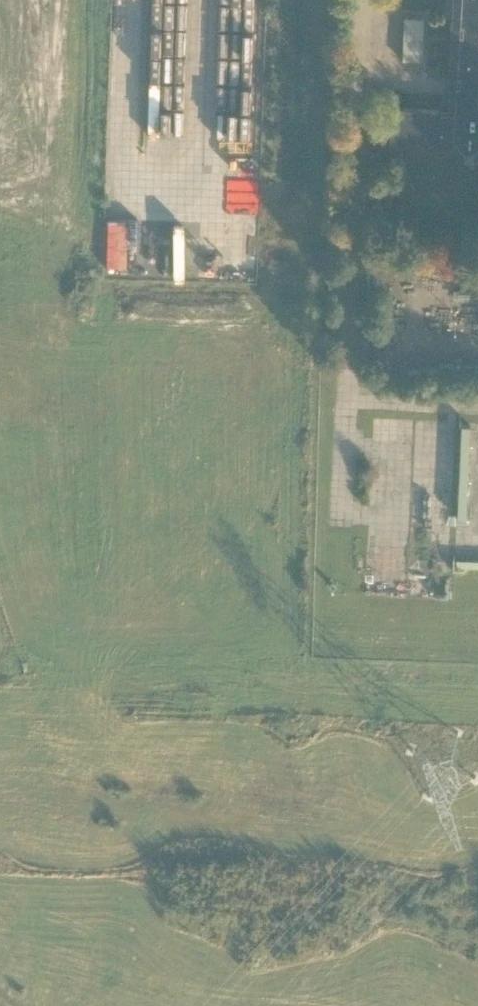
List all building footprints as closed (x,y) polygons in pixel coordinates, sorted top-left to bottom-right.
[(449,107),(393,105),(392,148),(476,150),(475,159),(477,159),(477,0),(453,0),(449,107)] [(425,17),(405,16),(404,60),(423,61),(425,17)] [(150,102),(259,102),(259,88),(258,88),(258,79),(242,79),(242,84),(230,84),(230,64),(150,64),(150,102)]
